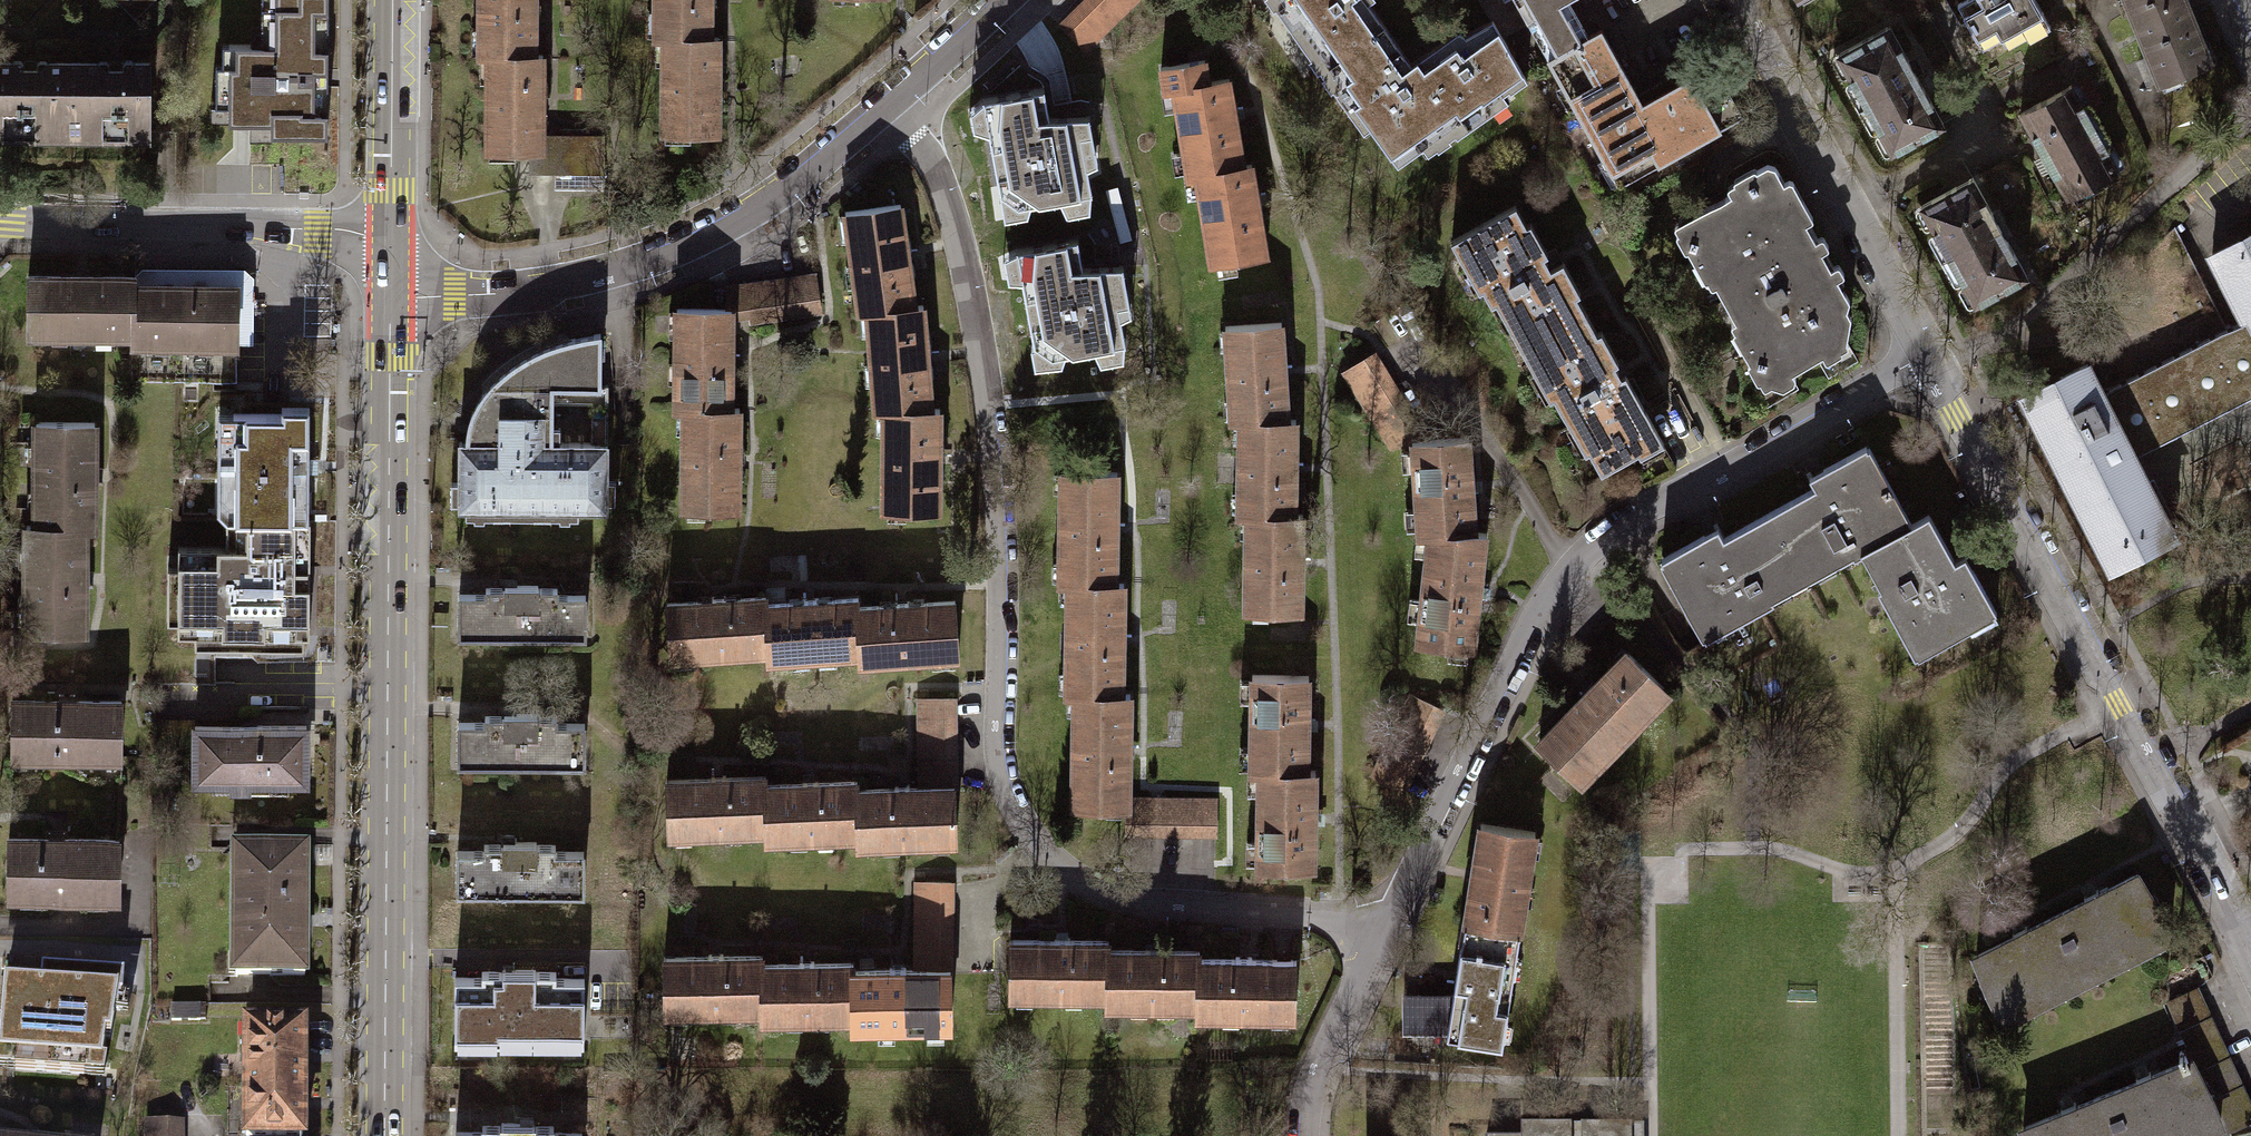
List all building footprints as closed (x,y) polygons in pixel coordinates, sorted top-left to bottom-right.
[(136,18),(154,0),(116,0),(136,18)] [(534,56),(534,0),(479,0),(480,56),(488,56),(534,56)] [(710,37),(710,0),(655,0),(655,37),(664,37),(710,37)] [(1058,24),(1082,48),(1132,0),(1083,0),(1058,24)] [(1380,23),(1366,2),(1368,0),(1280,0),(1281,1),(1271,8),(1285,27),(1293,21),(1323,63),(1380,23)] [(1576,39),(1556,3),(1561,0),(1480,0),(1499,35),(1533,16),(1553,52),(1576,39)] [(2033,0),(1954,0),(1979,47),(1998,36),(2002,43),(2022,32),(2025,38),(2047,26),(2033,0)] [(2189,74),(2218,61),(2193,1),(2193,0),(2120,0),(2126,13),(2130,12),(2161,85),(2189,74)] [(328,136),(328,7),(261,7),(261,30),(272,30),(272,45),(222,45),(221,67),(216,66),(216,106),(228,106),(228,122),(271,122),(271,136),(328,136)] [(1397,71),(1439,131),(1458,118),(1465,128),(1488,112),(1483,104),(1504,89),(1500,84),(1517,71),(1486,19),(1463,35),(1458,28),(1409,63),(1397,71)] [(1397,71),(1409,63),(1380,23),(1323,63),(1337,84),(1328,90),(1344,112),(1351,108),(1391,165),(1439,131),(1397,71)] [(1911,69),(1887,25),(1834,54),(1888,151),(1940,122),(1911,69)] [(1576,39),(1553,52),(1544,57),(1615,184),(1739,115),(1705,55),(1679,70),(1683,77),(1637,103),(1595,29),(1576,39)] [(710,37),(664,37),(664,133),(719,133),(719,82),(719,37),(710,37)] [(534,56),(488,56),(488,152),(523,152),(530,152),(542,152),(542,135),(541,96),(541,56),(534,56)] [(1192,174),(1238,167),(1224,77),(1203,80),(1200,60),(1157,66),(1161,89),(1171,88),(1185,175),(1192,174)] [(63,62),(64,130),(95,130),(102,138),(127,139),(133,131),(148,131),(148,61),(135,61),(127,68),(114,69),(104,69),(98,61),(63,62)] [(63,62),(48,62),(41,68),(29,68),(18,68),(14,62),(0,62),(0,136),(2,137),(34,137),(41,130),(64,130),(63,62)] [(2189,74),(2161,85),(2176,124),(2207,115),(2189,74)] [(2068,86),(2082,112),(2099,102),(2084,77),(2068,86)] [(2082,112),(2068,86),(2067,84),(2015,114),(2063,198),(2115,169),(2082,112)] [(980,98),(967,108),(971,128),(987,131),(1004,219),(1025,215),(1026,211),(1061,205),(1065,212),(1087,208),(1090,190),(1086,166),(1095,160),(1085,115),(1046,114),(1042,85),(980,98)] [(555,169),(555,187),(604,187),(603,136),(589,136),(589,132),(560,132),(560,135),(542,135),(542,152),(530,152),(530,169),(555,169)] [(1747,181),(1677,220),(1685,235),(1682,250),(1687,259),(1693,261),(1698,259),(1701,258),(1712,279),(1709,281),(1733,326),(1736,324),(1746,342),(1742,344),(1739,350),(1745,364),(1754,367),(1766,384),(1778,389),(1791,381),(1787,373),(1844,342),(1846,315),(1843,311),(1845,300),(1793,206),(1797,202),(1798,195),(1787,179),(1783,178),(1779,179),(1772,168),(1768,164),(1762,163),(1751,168),(1747,181)] [(1238,167),(1192,174),(1206,261),(1262,252),(1249,165),(1238,167)] [(1917,206),(1944,254),(1994,226),(1967,178),(1917,206)] [(862,310),(910,307),(902,253),(896,203),(841,210),(855,310),(862,310)] [(1508,205),(1447,239),(1460,261),(1464,259),(1489,304),(1493,301),(1519,347),(1581,312),(1571,295),(1576,292),(1559,261),(1544,270),(1536,256),(1543,252),(1525,220),(1519,224),(1508,205)] [(2011,256),(1994,226),(1944,254),(1972,302),(2022,274),(2011,256)] [(2130,455),(2250,393),(2250,231),(2206,253),(2239,319),(2097,391),(2130,455)] [(1015,249),(1001,255),(1006,279),(1020,282),(1031,344),(1028,348),(1033,365),(1059,362),(1064,352),(1092,349),(1098,364),(1122,358),(1123,342),(1120,319),(1129,312),(1122,266),(1081,266),(1076,237),(1015,249)] [(132,268),(132,276),(132,286),(238,286),(238,345),(254,345),(253,275),(254,268),(243,268),(132,268)] [(132,336),(132,286),(132,276),(27,276),(27,336),(132,336)] [(812,276),(722,288),(722,309),(726,309),(726,318),(745,315),(745,321),(815,310),(812,276)] [(132,286),(132,336),(132,379),(235,379),(235,345),(238,345),(238,286),(132,286)] [(910,307),(862,310),(870,408),(879,407),(927,408),(923,356),(918,306),(910,307)] [(679,408),(727,408),(726,318),(726,309),(722,309),(670,309),(671,408),(679,408)] [(1581,312),(1519,347),(1531,369),(1532,368),(1564,425),(1570,422),(1598,473),(1658,439),(1621,373),(1615,376),(1607,362),(1613,359),(1597,331),(1592,333),(1581,312)] [(1233,420),(1283,420),(1277,322),(1219,324),(1224,420),(1233,420)] [(457,440),(457,479),(449,479),(449,502),(457,502),(457,508),(491,508),(491,516),(509,516),(509,508),(532,508),(532,516),(549,516),(549,508),(607,508),(607,424),(590,424),(590,441),(551,442),(551,403),(607,402),(606,384),(599,384),(599,334),(578,337),(564,340),(549,344),(525,355),(503,371),(491,382),(480,396),(471,412),(468,425),(467,440),(457,440)] [(1370,351),(1338,370),(1383,446),(1407,444),(1407,438),(1420,438),(1370,351)] [(2130,455),(2097,391),(2083,363),(2020,395),(2107,567),(2170,535),(2165,525),(2171,522),(2149,477),(2143,480),(2130,455)] [(308,405),(282,405),(282,413),(232,413),(232,441),(216,441),(216,491),(235,491),(235,520),(307,520),(308,405)] [(927,408),(879,407),(878,509),(934,509),(934,460),(935,408),(927,408)] [(727,408),(679,408),(679,507),(734,507),(734,408),(727,408)] [(88,420),(31,421),(31,523),(79,523),(89,523),(88,420)] [(1283,420),(1233,420),(1233,514),(1240,514),(1291,514),(1291,420),(1283,420)] [(1420,438),(1407,438),(1407,444),(1411,536),(1425,535),(1472,533),(1464,435),(1420,438)] [(1764,512),(1798,573),(1844,548),(1848,556),(1864,547),(1901,526),(1857,448),(1804,477),(1809,486),(1764,512)] [(1065,582),(1110,583),(1113,471),(1057,470),(1054,581),(1065,582)] [(1798,573),(1764,512),(1718,537),(1713,527),(1662,556),(1708,637),(1768,604),(1762,593),(1798,573)] [(1291,514),(1240,514),(1240,610),(1298,610),(1298,514),(1291,514)] [(1901,526),(1864,547),(1884,583),(1874,588),(1909,651),(1988,607),(1960,556),(1951,562),(1924,514),(1901,526)] [(307,520),(235,520),(235,549),(180,549),(180,617),(180,632),(307,632),(307,520)] [(22,523),(23,629),(79,629),(79,523),(31,523),(22,523)] [(1472,533),(1425,535),(1410,644),(1470,647),(1480,532),(1472,533)] [(1110,583),(1065,582),(1063,692),(1071,692),(1116,693),(1119,583),(1110,583)] [(486,594),(458,595),(459,636),(585,633),(584,595),(555,595),(555,589),(537,589),(537,584),(511,585),(506,585),(506,588),(486,588),(486,594)] [(763,652),(760,604),(759,599),(661,605),(664,658),(763,652)] [(854,653),(851,606),(851,599),(760,604),(763,652),(763,659),(854,653)] [(851,606),(854,653),(855,662),(952,656),(948,600),(851,606)] [(1622,652),(1604,670),(1535,740),(1573,778),(1661,690),(1622,652)] [(1256,769),(1301,770),(1304,673),(1248,672),(1246,769),(1256,769)] [(1116,693),(1071,692),(1068,804),(1124,805),(1124,796),(1126,693),(1116,693)] [(1437,711),(1406,696),(1368,774),(1399,789),(1437,711)] [(916,787),(949,786),(947,698),(914,699),(916,781),(916,787)] [(117,701),(8,701),(8,755),(117,756),(117,701)] [(486,722),(458,722),(458,761),(584,762),(584,723),(556,723),(556,716),(536,716),(536,713),(509,713),(503,713),(503,716),(486,716),(486,722)] [(307,725),(195,725),(195,782),(231,782),(231,790),(250,790),(250,783),(307,782),(307,725)] [(1301,770),(1256,769),(1254,864),(1307,865),(1309,770),(1301,770)] [(761,831),(760,783),(760,776),(662,779),(663,833),(761,831)] [(853,835),(852,788),(852,780),(760,783),(761,831),(761,838),(853,835)] [(949,786),(916,787),(852,788),(853,835),(853,842),(951,840),(949,786)] [(1124,805),(1123,833),(1211,835),(1212,797),(1124,796),(1124,805)] [(1461,920),(1513,928),(1529,831),(1477,825),(1461,920)] [(55,838),(1,838),(1,892),(111,893),(111,838),(55,838)] [(485,852),(458,852),(458,891),(583,891),(583,851),(555,851),(555,845),(535,845),(535,841),(508,841),(503,841),(503,845),(485,845),(485,852)] [(306,853),(235,853),(235,977),(305,977),(306,919),(306,853)] [(2051,914),(2082,975),(2164,934),(2134,873),(2096,891),(2094,889),(2080,896),(2081,899),(2051,914)] [(912,969),(946,970),(945,883),(911,883),(912,969)] [(2082,975),(2051,914),(2022,929),(2021,926),(2006,933),(2008,935),(1971,954),(1979,978),(1982,977),(1987,987),(1984,987),(2001,1018),(2022,1006),(2021,1005),(2082,975)] [(1513,928),(1461,920),(1448,995),(1443,1031),(1443,1036),(1494,1044),(1513,928)] [(1100,995),(1102,949),(1102,941),(1062,940),(1006,939),(1005,993),(1100,995)] [(1102,949),(1100,995),(1100,1002),(1191,1004),(1192,957),(1192,951),(1102,949)] [(758,1008),(758,964),(758,954),(716,955),(657,955),(658,1009),(758,1008)] [(1192,957),(1191,1004),(1191,1014),(1291,1016),(1292,959),(1192,957)] [(849,1017),(848,970),(848,963),(807,964),(758,964),(758,1008),(758,1018),(849,1017)] [(483,977),(455,977),(454,1042),(583,1042),(583,979),(556,979),(556,972),(533,972),(533,970),(502,969),(502,973),(483,972),(483,977)] [(946,970),(912,969),(848,970),(849,1017),(850,1025),(947,1023),(946,970)] [(0,979),(0,1052),(14,1053),(15,1058),(56,1059),(58,1061),(83,1062),(84,1057),(102,1060),(113,1008),(108,1008),(110,987),(0,979)] [(2192,988),(2163,1000),(2177,1031),(2205,1019),(2192,988)] [(1443,1031),(1448,995),(1399,993),(1400,1028),(1443,1031)] [(199,1007),(171,1008),(172,1021),(199,1021),(199,1007)] [(2207,1024),(2205,1019),(2177,1031),(2179,1036),(2181,1041),(2210,1028),(2207,1024)] [(245,1024),(244,1080),(303,1081),(303,1056),(302,1026),(245,1024)] [(2187,1055),(2215,1120),(2220,1118),(2223,1126),(2247,1116),(2210,1028),(2181,1041),(2181,1051),(2176,1053),(2178,1059),(2187,1055)] [(2119,1135),(2174,1135),(2190,1129),(2191,1132),(2215,1120),(2187,1055),(2178,1059),(2147,1074),(2145,1071),(2130,1077),(2131,1081),(2101,1093),(2119,1135)] [(303,1103),(303,1081),(244,1080),(246,1135),(303,1135),(303,1103)] [(2101,1093),(2072,1105),(2070,1101),(2055,1107),(2057,1112),(2017,1129),(2019,1135),(2119,1135),(2101,1093)] [(147,1121),(147,1135),(179,1135),(179,1121),(147,1121)] [(456,1132),(456,1135),(581,1135),(581,1134),(554,1133),(554,1127),(532,1127),(532,1124),(526,1124),(502,1123),(502,1126),(482,1125),(482,1132),(456,1132)] [(1520,1125),(1520,1135),(1643,1135),(1643,1124),(1520,1125)]
